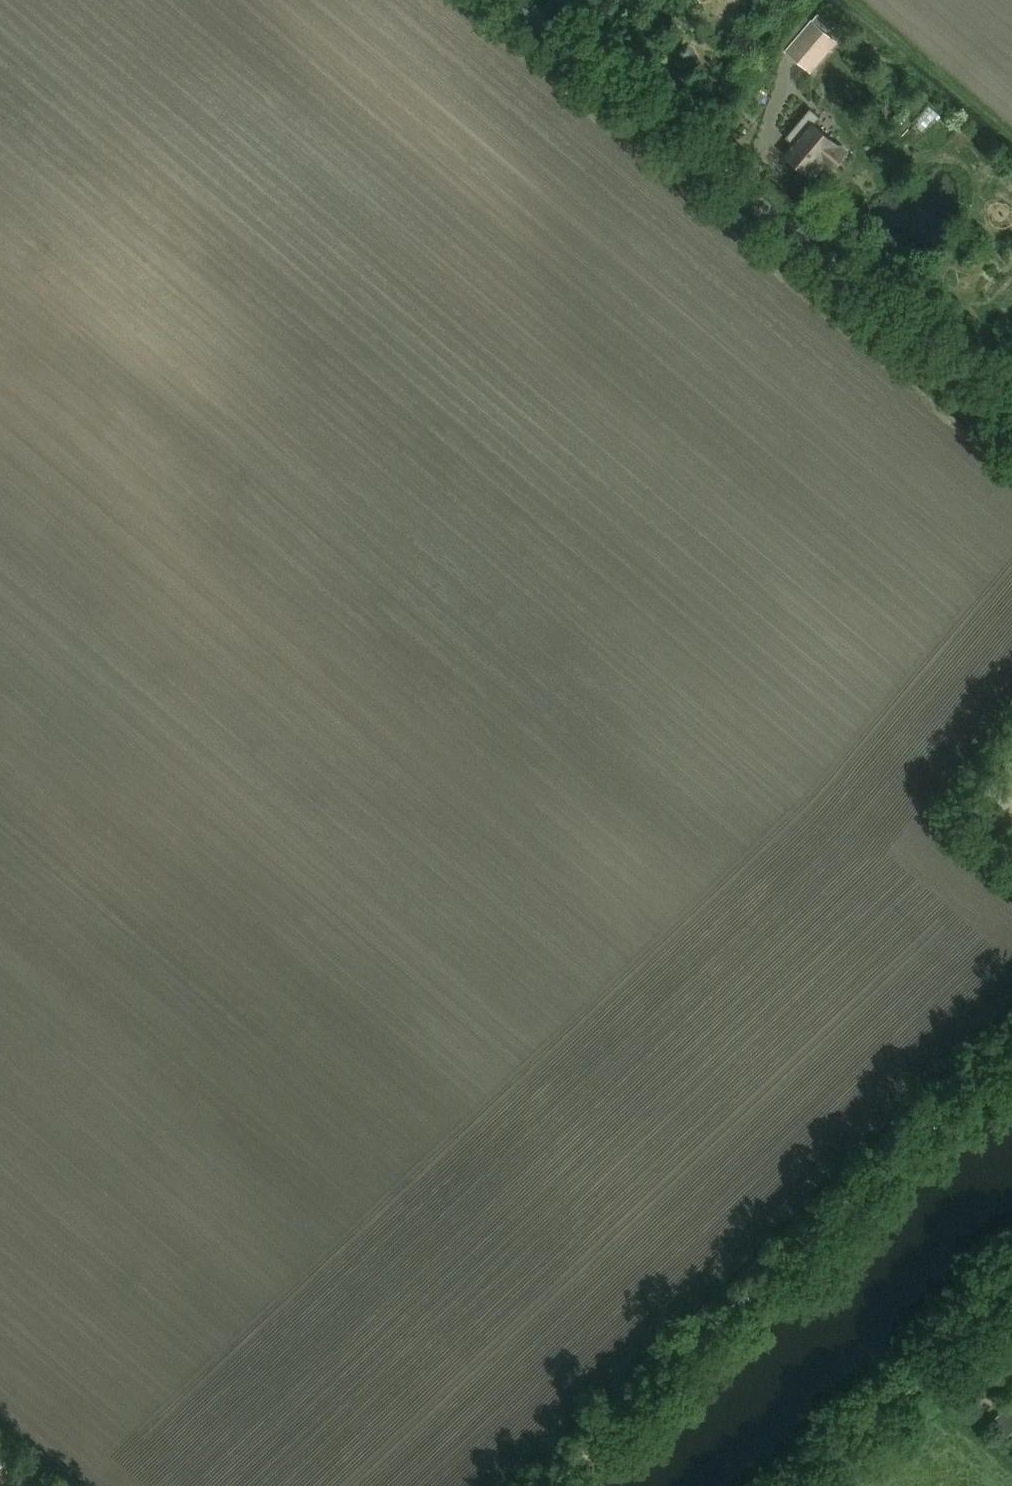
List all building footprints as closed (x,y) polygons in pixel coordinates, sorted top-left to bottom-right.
[(818,15),(785,52),(810,74),(842,37),(818,15)] [(915,119),(925,130),(943,114),(933,103),(915,119)] [(814,179),(825,167),(832,173),(848,154),(827,136),(837,125),(813,105),(786,137),(795,144),(786,155),(814,179)] [(1011,1432),(1011,1417),(1004,1409),(992,1422),(1007,1437),(1011,1432)] [(10,1454),(0,1444),(0,1465),(10,1454)]
